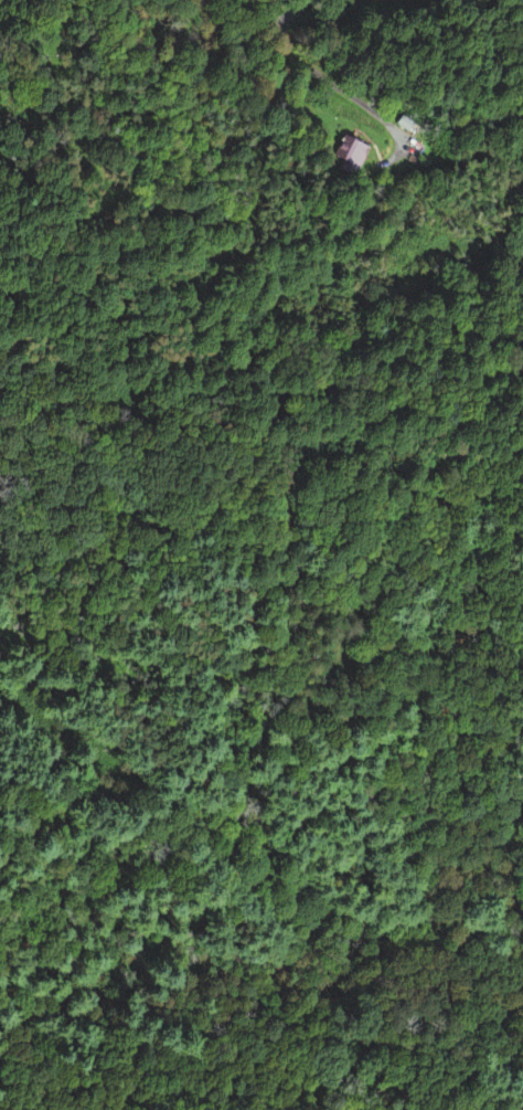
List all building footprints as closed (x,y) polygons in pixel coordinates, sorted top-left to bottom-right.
[(406,126),(398,114),(391,119),(400,130),(406,126)] [(364,142),(342,132),(326,166),(348,176),(364,142)]
